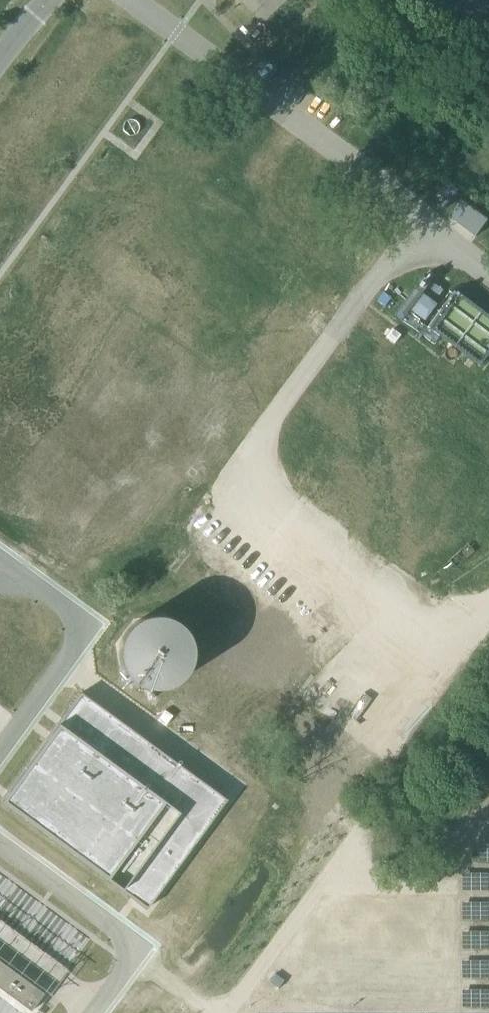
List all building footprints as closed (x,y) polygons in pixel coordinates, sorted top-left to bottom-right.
[(461,199),(448,217),(476,237),(488,219),(461,199)] [(421,334),(428,339),(438,339),(473,364),(488,342),(488,313),(449,284),(437,302),(437,285),(422,274),(421,334)] [(175,677),(184,667),(189,655),(189,643),(187,633),(182,624),(171,614),(157,609),(147,608),(134,612),(124,619),(115,632),(112,646),(113,655),(118,668),(128,678),(145,685),(161,684),(175,677)] [(81,692),(2,798),(147,909),(226,799),(81,692)] [(49,995),(66,971),(67,971),(68,968),(90,939),(0,873),(0,1012),(36,1012),(49,995)]
